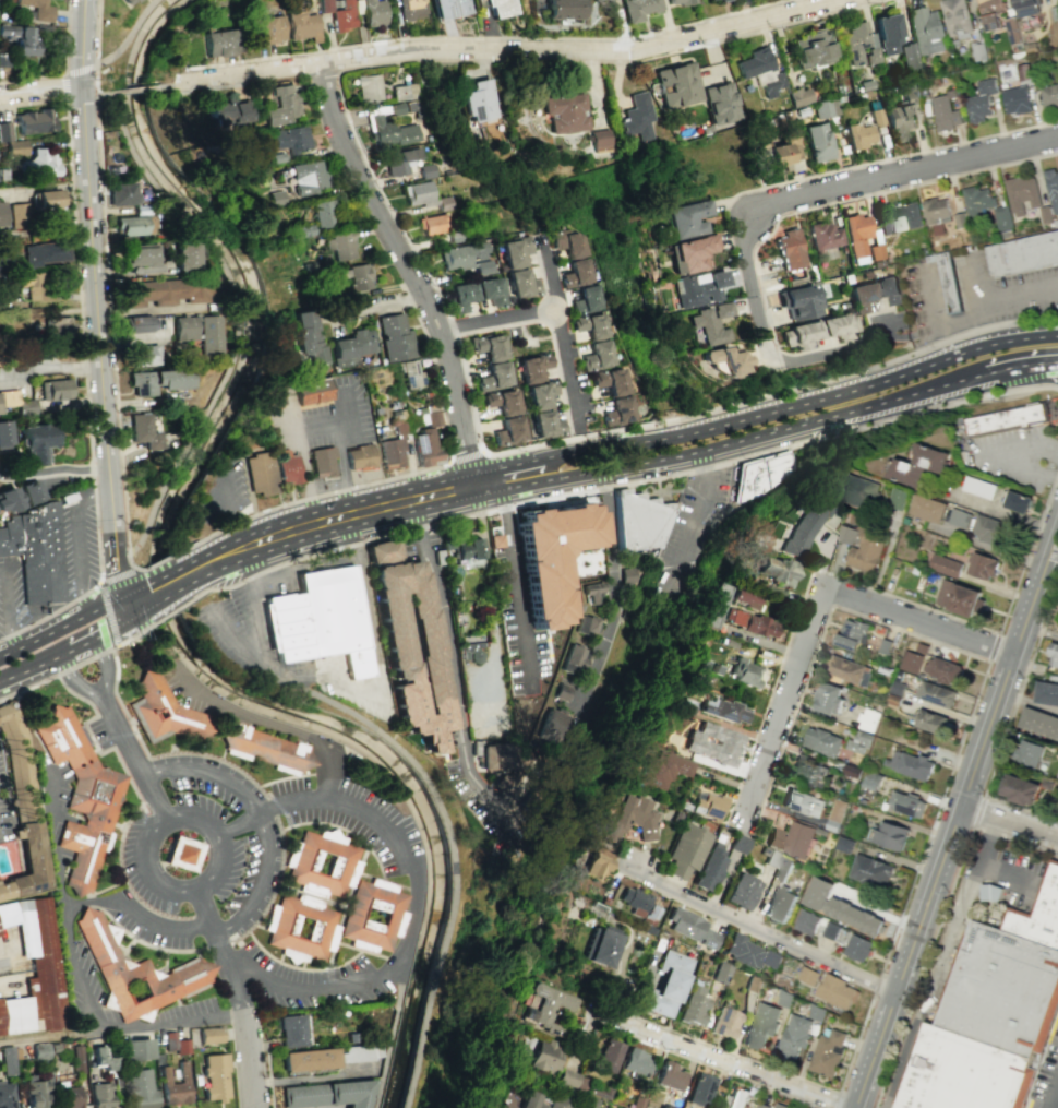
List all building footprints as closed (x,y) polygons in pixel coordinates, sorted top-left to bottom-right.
[(33,20),(50,22),(51,6),(46,5),(46,0),(16,0),(16,5),(34,6),(33,20)] [(130,10),(122,0),(143,0),(130,10)] [(354,28),(351,0),(318,0),(319,12),(331,11),(332,30),(354,28)] [(386,25),(385,0),(373,1),(373,0),(363,0),(364,26),(386,25)] [(427,0),(399,0),(402,21),(430,17),(427,0)] [(437,20),(472,13),(470,0),(433,0),(437,20)] [(478,8),(491,5),(494,18),(518,14),(515,0),(477,0),(478,8)] [(579,18),(579,0),(544,0),(544,19),(579,18)] [(641,20),(640,15),(660,10),(658,0),(621,0),(626,23),(641,20)] [(948,40),(972,35),(965,0),(941,0),(940,0),(948,40)] [(996,12),(1003,11),(1000,0),(977,0),(986,32),(1000,28),(996,12)] [(1036,0),(1013,0),(1016,18),(1039,13),(1036,0)] [(907,10),(919,56),(943,50),(940,37),(944,36),(937,10),(926,13),(924,5),(907,10)] [(287,38),(310,37),(310,43),(318,42),(317,13),(303,14),(303,11),(285,12),(287,38)] [(893,13),(873,18),(882,56),(903,51),(893,13)] [(253,18),(255,43),(282,41),(280,15),(253,18)] [(1005,18),(1009,44),(1020,43),(1016,16),(1005,18)] [(880,62),(874,32),(868,33),(865,20),(848,24),(850,33),(843,34),(849,67),(864,64),(861,48),(866,48),(869,64),(880,62)] [(14,38),(13,55),(35,55),(36,26),(0,25),(0,37),(14,38)] [(833,61),(826,29),(791,38),(799,69),(833,61)] [(202,31),(203,57),(233,55),(231,30),(202,31)] [(918,68),(915,42),(901,44),(904,69),(918,68)] [(735,61),(739,78),(772,69),(765,45),(746,51),(748,57),(735,61)] [(653,70),(661,108),(700,100),(692,62),(653,70)] [(1029,79),(1027,64),(1016,65),(1018,80),(1029,79)] [(382,99),(378,72),(354,75),(356,86),(357,86),(359,102),(382,99)] [(765,98),(774,95),(773,89),(783,86),(781,74),(760,79),(765,98)] [(964,98),(971,124),(985,120),(984,116),(992,113),(988,95),(997,92),(993,77),(975,81),(978,94),(964,98)] [(469,81),(470,90),(461,91),(466,122),(481,119),(482,126),(497,123),(489,78),(469,81)] [(738,119),(729,81),(702,88),(711,125),(738,119)] [(270,86),(289,83),(291,93),(297,92),(300,115),(289,117),(290,121),(267,126),(264,109),(278,107),(276,95),(272,96),(270,86)] [(393,86),(395,100),(419,97),(417,83),(393,86)] [(1038,87),(1043,109),(1057,106),(1057,83),(1038,87)] [(811,102),(808,86),(788,91),(791,106),(811,102)] [(1002,89),(1005,116),(1030,113),(1027,86),(1002,89)] [(930,97),(936,130),(962,126),(959,109),(950,111),(948,95),(954,94),(953,89),(944,91),(945,95),(930,97)] [(650,138),(646,121),(652,120),(645,90),(628,94),(631,108),(622,110),(624,120),(618,121),(621,135),(635,132),(637,141),(650,138)] [(549,133),(587,130),(585,113),(583,93),(541,96),(542,115),(547,115),(549,133)] [(206,104),(224,102),(224,98),(232,97),(233,102),(241,100),(241,99),(248,98),(250,120),(232,122),(231,116),(221,117),(223,124),(214,126),(213,118),(207,118),(206,104)] [(816,118),(838,115),(836,98),(814,101),(816,118)] [(420,140),(396,144),(395,142),(376,145),(374,139),(371,139),(365,108),(405,100),(407,114),(394,116),(394,112),(390,114),(390,111),(381,114),(382,122),(394,120),(395,127),(417,122),(420,140)] [(886,108),(893,142),(906,139),(904,130),(915,128),(910,103),(886,108)] [(883,124),(879,109),(870,111),(875,126),(883,124)] [(17,133),(52,132),(51,110),(15,111),(17,133)] [(8,121),(0,122),(0,141),(10,140),(8,121)] [(803,126),(811,162),(832,158),(825,122),(803,126)] [(874,144),(870,125),(860,126),(859,123),(846,125),(850,148),(874,144)] [(272,131),(275,147),(288,145),(289,153),(297,152),(296,148),(309,146),(306,134),(305,134),(303,124),(285,128),(285,132),(282,133),(282,129),(272,131)] [(610,149),(607,129),(589,131),(592,152),(610,149)] [(767,165),(799,161),(795,129),(781,131),(783,144),(765,146),(767,165)] [(6,156),(25,155),(24,140),(6,141),(6,156)] [(21,159),(22,178),(57,176),(56,153),(41,154),(41,147),(30,148),(31,159),(21,159)] [(408,172),(387,176),(384,153),(421,147),(422,157),(402,160),(404,166),(407,165),(408,172)] [(272,154),(273,163),(286,160),(284,152),(272,154)] [(289,165),(294,196),(315,192),(314,188),(327,186),(322,158),(289,165)] [(419,166),(422,178),(436,176),(434,163),(419,166)] [(1044,171),(1050,214),(1057,213),(1057,169),(1044,171)] [(1003,180),(1012,218),(1024,215),(1021,201),(1028,200),(1030,208),(1040,206),(1033,174),(1003,180)] [(453,210),(450,195),(437,198),(433,199),(431,180),(402,186),(406,204),(421,202),(422,207),(438,204),(440,211),(453,210)] [(131,183),(107,183),(107,204),(135,205),(135,195),(130,195),(131,183)] [(987,185),(962,190),(967,217),(983,214),(982,208),(995,206),(994,197),(989,197),(987,185)] [(62,207),(61,190),(35,191),(35,208),(62,207)] [(268,192),(270,206),(285,203),(282,190),(268,192)] [(311,202),(315,228),(335,225),(330,199),(311,202)] [(666,207),(673,239),(707,232),(704,217),(712,216),(708,199),(666,207)] [(922,226),(916,200),(887,207),(889,218),(878,220),(881,235),(922,226)] [(28,224),(28,203),(10,203),(9,223),(28,224)] [(992,207),(995,231),(1010,229),(1007,205),(992,207)] [(866,213),(842,218),(852,265),(867,262),(862,239),(871,237),(866,213)] [(418,218),(419,228),(423,228),(424,235),(445,231),(443,222),(446,222),(445,214),(418,218)] [(112,216),(113,235),(148,234),(148,215),(112,216)] [(813,250),(843,244),(839,227),(830,229),(828,220),(807,224),(813,250)] [(310,223),(294,226),(297,237),(312,234),(310,223)] [(568,259),(566,248),(555,250),(552,235),(554,235),(554,231),(570,228),(584,236),(587,255),(568,259)] [(332,249),(334,261),(351,258),(350,248),(353,248),(350,229),(328,234),(329,238),(323,239),(325,250),(332,249)] [(449,233),(450,242),(462,240),(461,230),(449,233)] [(777,233),(781,269),(802,267),(798,230),(777,233)] [(983,247),(1057,230),(1057,262),(990,277),(983,247)] [(708,268),(705,254),(720,251),(717,233),(668,243),(674,275),(708,268)] [(530,235),(510,238),(512,240),(501,242),(506,269),(524,265),(521,254),(531,252),(530,241),(531,241),(530,235)] [(24,264),(67,262),(66,242),(23,244),(24,264)] [(173,270),(194,269),(193,242),(172,243),(173,270)] [(441,250),(444,270),(458,267),(459,270),(476,267),(477,275),(493,272),(491,259),(486,260),(485,252),(489,252),(486,242),(441,250)] [(123,246),(124,263),(131,262),(132,273),(163,272),(163,262),(155,263),(155,245),(123,246)] [(949,312),(936,254),(949,251),(962,309),(949,312)] [(569,261),(572,272),(561,274),(563,288),(592,283),(588,258),(569,261)] [(346,266),(347,269),(338,270),(339,277),(348,276),(349,283),(347,283),(349,290),(369,287),(368,279),(370,278),(368,263),(364,264),(363,262),(346,266)] [(507,272),(512,296),(521,294),(521,297),(540,294),(538,282),(536,282),(536,276),(527,277),(525,269),(507,272)] [(727,285),(724,269),(673,279),(678,308),(722,300),(720,286),(727,285)] [(39,272),(18,273),(18,287),(26,286),(26,300),(47,300),(46,288),(39,288),(39,272)] [(447,296),(449,295),(448,285),(498,276),(500,279),(501,279),(506,306),(495,308),(495,307),(491,307),(489,297),(465,301),(467,311),(453,313),(453,312),(449,312),(447,296)] [(876,300),(886,298),(888,307),(902,303),(896,276),(872,281),(876,300)] [(209,302),(208,278),(121,282),(122,308),(142,307),(142,305),(173,303),(173,298),(182,298),(183,303),(209,302)] [(849,285),(852,314),(866,312),(865,301),(874,300),(872,283),(849,285)] [(579,287),(580,299),(570,300),(573,314),(602,309),(598,284),(579,287)] [(779,309),(786,308),(788,320),(817,316),(813,285),(777,290),(779,309)] [(730,341),(728,327),(719,329),(718,319),(734,316),(731,301),(712,305),(712,307),(695,310),(696,315),(689,316),(693,340),(702,338),(703,345),(730,341)] [(291,313),(293,329),(291,329),(296,354),(305,352),(308,366),(326,362),(323,345),(320,345),(318,339),(316,341),(318,337),(313,332),(311,335),(310,330),(312,330),(310,313),(300,314),(300,311),(291,313)] [(376,317),(384,361),(413,356),(409,329),(404,330),(400,312),(376,317)] [(590,341),(588,330),(573,333),(570,321),(574,320),(573,317),(585,314),(585,315),(603,312),(608,337),(590,341)] [(852,313),(816,319),(819,337),(832,335),(833,341),(848,339),(847,332),(855,331),(852,313)] [(123,333),(151,331),(150,315),(123,316),(123,333)] [(219,354),(218,315),(172,316),(173,340),(198,339),(198,355),(219,354)] [(70,336),(69,316),(44,317),(45,337),(70,336)] [(349,336),(327,341),(333,368),(357,364),(354,355),(374,352),(371,329),(362,330),(362,327),(350,330),(350,333),(348,334),(349,336)] [(469,347),(467,336),(472,336),(472,337),(489,334),(489,336),(498,334),(503,357),(485,361),(483,349),(471,352),(470,347),(469,347)] [(582,371),(614,366),(610,338),(590,342),(591,353),(580,355),(581,360),(580,360),(582,371)] [(127,366),(156,365),(155,345),(126,346),(127,366)] [(700,351),(703,364),(713,362),(716,377),(746,371),(742,349),(727,352),(726,346),(700,351)] [(517,359),(520,383),(539,380),(538,369),(551,367),(549,355),(545,355),(544,353),(533,355),(533,357),(517,359)] [(504,359),(485,362),(488,374),(476,377),(478,391),(506,386),(505,384),(508,384),(504,359)] [(400,361),(402,389),(423,387),(422,371),(416,371),(415,360),(400,361)] [(610,395),(608,384),(592,388),(590,376),(593,376),(592,371),(604,369),(604,371),(623,367),(627,392),(610,395)] [(128,371),(128,387),(133,387),(133,395),(156,395),(156,389),(189,389),(188,370),(128,371)] [(40,380),(41,400),(71,399),(70,379),(40,380)] [(541,383),(525,386),(529,410),(548,407),(545,396),(555,394),(553,380),(541,382),(541,383)] [(298,410),(332,404),(327,381),(293,386),(298,410)] [(282,403),(278,384),(257,389),(262,408),(265,407),(266,410),(279,407),(279,404),(282,403)] [(509,388),(484,392),(484,395),(481,395),(483,406),(496,404),(498,416),(517,413),(513,388),(509,389),(509,388)] [(19,405),(18,390),(0,391),(0,406),(19,405)] [(610,398),(612,408),(600,410),(603,425),(633,420),(628,395),(610,398)] [(970,436),(966,418),(1045,404),(1048,421),(970,436)] [(530,413),(533,437),(552,433),(552,436),(564,433),(561,418),(550,420),(548,409),(530,413)] [(424,413),(426,427),(430,427),(440,425),(437,410),(424,413)] [(144,442),(145,450),(161,449),(160,432),(151,432),(150,413),(129,414),(131,442),(144,442)] [(492,431),(494,445),(522,440),(518,414),(498,418),(501,429),(492,431)] [(9,447),(9,421),(0,421),(0,448),(9,447)] [(46,463),(45,446),(55,446),(54,424),(21,425),(23,464),(46,463)] [(411,434),(417,466),(442,462),(438,448),(433,449),(430,427),(426,427),(418,429),(419,433),(411,434)] [(377,441),(383,469),(402,465),(400,450),(404,450),(400,433),(396,434),(397,438),(377,441)] [(374,467),(370,442),(354,445),(356,446),(345,449),(348,468),(357,467),(357,470),(374,467)] [(944,473),(951,452),(919,443),(914,462),(895,457),(889,478),(922,487),(927,468),(944,473)] [(332,446),(309,451),(313,477),(320,476),(321,481),(337,478),(332,446)] [(300,482),(294,452),(288,454),(287,448),(277,449),(278,455),(275,456),(279,481),(287,480),(287,485),(300,482)] [(789,449),(737,463),(735,502),(741,501),(758,497),(776,488),(793,470),(789,449)] [(256,491),(249,492),(242,457),(250,456),(250,453),(269,450),(277,491),(256,495),(256,491)] [(874,508),(880,481),(842,473),(836,500),(874,508)] [(992,499),(996,485),(966,475),(962,489),(992,499)] [(42,498),(34,479),(18,486),(25,505),(42,498)] [(20,505),(12,486),(0,491),(0,514),(20,505)] [(660,547),(676,503),(658,504),(657,498),(644,500),(642,492),(629,495),(628,487),(613,488),(618,550),(660,547)] [(904,510),(908,490),(894,487),(890,507),(904,510)] [(1033,498),(1008,489),(1002,505),(1027,514),(1033,498)] [(940,524),(947,503),(917,493),(910,514),(940,524)] [(20,556),(0,557),(0,522),(59,498),(64,604),(23,607),(20,556)] [(514,522),(517,546),(526,619),(528,618),(530,631),(543,629),(552,628),(551,624),(561,623),(561,617),(565,617),(557,558),(564,549),(593,546),(593,543),(598,541),(594,511),(589,512),(588,504),(579,505),(579,503),(568,504),(568,507),(539,511),(538,508),(526,509),(526,511),(517,512),(518,521),(514,522)] [(965,529),(971,515),(952,507),(947,522),(965,529)] [(969,535),(1004,547),(1012,527),(977,514),(969,535)] [(837,540),(850,544),(844,564),(874,573),(885,536),(842,523),(837,540)] [(488,535),(489,547),(501,546),(500,534),(488,535)] [(366,564),(397,558),(393,539),(363,546),(366,564)] [(477,539),(453,543),(457,572),(482,568),(477,539)] [(965,572),(991,581),(998,560),(972,551),(965,572)] [(791,585),(797,565),(763,554),(756,575),(791,585)] [(958,577),(962,561),(931,554),(928,570),(958,577)] [(370,569),(388,670),(390,669),(392,682),(401,681),(402,688),(407,687),(409,695),(421,704),(425,700),(421,672),(416,674),(414,665),(410,665),(398,596),(408,595),(432,726),(450,723),(423,560),(370,569)] [(350,567),(298,575),(301,593),(312,657),(340,653),(345,680),(369,677),(350,567)] [(623,568),(637,567),(639,581),(624,582),(623,568)] [(981,591),(943,578),(934,604),(973,617),(981,591)] [(582,585),(603,581),(605,591),(602,592),(603,595),(599,596),(600,603),(592,604),(590,594),(585,595),(582,585)] [(732,587),(717,582),(702,624),(717,630),(732,587)] [(762,595),(736,589),(733,601),(759,608),(762,595)] [(301,593),(262,599),(263,605),(259,606),(267,656),(272,655),(274,664),(312,657),(301,593)] [(772,638),(777,623),(727,607),(722,622),(772,638)] [(600,618),(588,615),(588,616),(580,613),(575,632),(585,634),(586,630),(596,633),(596,632),(599,632),(601,623),(599,623),(600,618)] [(858,650),(859,643),(865,644),(870,624),(842,618),(836,646),(858,650)] [(1046,653),(1048,654),(1048,657),(1050,658),(1049,664),(1057,667),(1057,644),(1050,641),(1046,653)] [(461,661),(482,661),(482,643),(460,643),(461,661)] [(576,643),(576,645),(570,643),(561,670),(576,676),(578,667),(585,669),(589,659),(587,658),(590,651),(581,647),(582,645),(576,643)] [(899,668),(917,674),(923,655),(905,649),(899,668)] [(868,685),(873,666),(833,656),(828,675),(868,685)] [(923,675),(961,684),(966,666),(927,656),(923,675)] [(754,686),(759,664),(734,658),(729,679),(754,686)] [(140,669),(152,674),(156,671),(160,681),(173,704),(201,714),(209,730),(194,739),(170,731),(146,744),(125,703),(139,696),(132,682),(136,680),(140,669)] [(951,709),(957,691),(922,680),(916,697),(951,709)] [(1034,702),(1057,706),(1057,683),(1037,680),(1034,702)] [(837,716),(846,688),(822,681),(814,708),(837,716)] [(558,682),(573,688),(568,701),(554,695),(558,682)] [(744,723),(747,707),(701,697),(698,714),(744,723)] [(46,885),(0,899),(0,881),(5,880),(5,878),(19,874),(24,872),(19,837),(13,838),(12,838),(11,830),(14,830),(14,826),(16,826),(3,743),(0,735),(0,704),(3,703),(4,701),(9,700),(11,701),(12,703),(12,705),(26,734),(46,885)] [(50,704),(61,707),(65,704),(75,725),(79,723),(89,743),(85,746),(95,765),(73,776),(63,756),(52,762),(46,750),(35,727),(45,723),(43,717),(47,714),(50,704)] [(1025,705),(1019,726),(1057,740),(1057,717),(1025,705)] [(557,707),(555,711),(548,708),(538,736),(560,744),(564,734),(568,736),(575,718),(566,715),(567,712),(557,707)] [(857,727),(873,733),(880,712),(863,707),(857,727)] [(914,725),(944,736),(950,719),(920,708),(914,725)] [(741,734),(698,721),(695,732),(688,729),(682,751),(731,766),(741,734)] [(312,763),(304,748),(305,744),(290,740),(290,742),(245,728),(247,726),(232,722),(232,724),(230,724),(229,726),(216,732),(225,748),(223,752),(247,761),(248,756),(273,764),(270,769),(296,776),(297,772),(312,763)] [(802,746),(836,758),(843,738),(809,726),(802,746)] [(865,754),(871,734),(854,729),(848,749),(865,754)] [(1043,746),(1021,738),(1012,760),(1035,769),(1043,746)] [(893,748),(886,768),(928,782),(935,762),(893,748)] [(477,750),(513,750),(513,775),(477,776),(477,750)] [(646,755),(637,781),(666,791),(673,771),(689,777),(694,763),(658,750),(655,758),(646,755)] [(822,787),(829,765),(797,756),(791,777),(822,787)] [(125,775),(119,796),(120,799),(117,800),(107,833),(81,824),(83,819),(80,812),(63,807),(73,776),(95,765),(99,766),(103,765),(105,769),(125,775)] [(878,791),(883,776),(868,771),(863,786),(878,791)] [(1007,773),(1000,791),(998,790),(997,794),(1005,797),(1006,795),(1010,797),(1009,799),(1026,806),(1027,802),(1033,805),(1039,785),(1007,773)] [(820,818),(826,800),(787,787),(781,805),(820,818)] [(888,808),(920,819),(927,801),(894,789),(888,808)] [(691,812),(719,820),(725,798),(697,790),(691,812)] [(655,840),(654,824),(658,813),(649,810),(652,801),(638,796),(634,796),(624,793),(614,822),(606,819),(599,837),(614,842),(615,842),(619,833),(624,832),(628,822),(638,825),(639,841),(655,840)] [(842,822),(846,801),(834,798),(829,820),(842,822)] [(87,893),(84,892),(73,897),(67,886),(62,884),(69,865),(72,851),(53,845),(62,819),(81,824),(107,833),(87,893)] [(815,827),(791,820),(788,833),(769,828),(764,845),(806,858),(815,827)] [(869,841),(901,851),(909,829),(882,820),(878,831),(873,829),(869,841)] [(684,881),(689,868),(695,871),(711,834),(681,822),(666,858),(671,860),(665,873),(684,881)] [(359,848),(344,843),(346,837),(338,835),(334,827),(326,832),(320,830),(317,834),(302,830),(298,842),(292,839),(285,865),(290,867),(287,879),(302,884),(300,891),(326,898),(328,893),(344,897),(348,885),(353,887),(361,862),(356,860),(359,848)] [(748,838),(733,833),(728,848),(743,854),(748,838)] [(171,834),(200,844),(191,872),(163,863),(171,834)] [(708,891),(712,881),(716,882),(726,858),(718,855),(723,845),(711,841),(693,885),(708,891)] [(611,854),(591,846),(580,871),(600,880),(611,854)] [(763,864),(774,868),(771,877),(784,882),(793,859),(768,850),(763,864)] [(849,877),(888,889),(895,865),(857,853),(849,877)] [(1049,859),(1057,862),(1057,1008),(1039,1061),(931,1024),(969,918),(999,928),(1007,906),(1031,915),(1049,859)] [(749,911),(759,880),(736,872),(725,902),(749,911)] [(804,903),(825,911),(824,914),(879,935),(885,917),(830,897),(835,883),(814,875),(804,903)] [(407,894),(395,891),(397,885),(372,877),(370,882),(358,879),(340,936),(352,940),(350,945),(375,953),(376,948),(389,952),(394,936),(399,937),(406,913),(402,910),(407,894)] [(618,901),(631,907),(629,913),(641,918),(650,896),(624,885),(618,901)] [(981,900),(1001,900),(1001,885),(981,885),(981,900)] [(796,894),(775,886),(763,916),(784,924),(796,894)] [(281,894),(298,899),(300,893),(324,901),(322,907),(338,913),(335,924),(341,926),(333,952),(326,950),(323,962),(308,956),(305,963),(299,961),(290,965),(286,956),(279,954),(281,948),(266,943),(269,931),(264,929),(272,904),(278,906),(281,894)] [(65,1025),(51,898),(22,902),(36,1028),(65,1025)] [(119,957),(113,944),(119,929),(104,922),(97,908),(94,910),(81,906),(76,919),(73,920),(82,938),(106,990),(119,957)] [(721,929),(673,910),(665,929),(714,949),(721,929)] [(793,928),(814,936),(815,933),(846,945),(842,954),(864,963),(873,939),(800,911),(793,928)] [(580,958),(607,969),(621,931),(603,924),(601,929),(593,926),(580,958)] [(722,954),(757,970),(766,949),(731,933),(722,954)] [(761,963),(776,969),(782,955),(767,949),(761,963)] [(672,1019),(691,958),(663,950),(657,969),(663,971),(657,990),(649,988),(643,1009),(672,1019)] [(197,957),(194,958),(193,956),(166,969),(167,972),(163,973),(152,1008),(179,997),(179,998),(206,986),(206,984),(209,982),(207,978),(213,965),(200,960),(197,957)] [(163,973),(149,968),(144,957),(133,963),(119,957),(106,990),(100,1004),(116,1011),(121,1023),(134,1016),(147,1021),(152,1008),(163,973)] [(813,986),(819,972),(802,965),(796,979),(813,986)] [(850,1011),(859,988),(824,974),(815,996),(850,1011)] [(578,997),(532,982),(528,993),(540,997),(536,1010),(527,1007),(522,1021),(562,1034),(564,1026),(551,1022),(556,1005),(574,1011),(578,997)] [(700,996),(703,989),(691,984),(678,1019),(699,1026),(709,999),(700,996)] [(33,1032),(29,998),(0,1001),(3,1034),(33,1032)] [(781,1008),(758,1001),(743,1044),(761,1050),(767,1034),(772,1036),(781,1008)] [(732,1039),(741,1014),(719,1006),(709,1031),(732,1039)] [(812,1020),(790,1013),(777,1053),(799,1060),(812,1020)] [(277,1016),(279,1029),(280,1029),(280,1037),(279,1037),(280,1047),(306,1045),(303,1014),(277,1016)] [(1039,1061),(931,1024),(926,1022),(895,1107),(1023,1107),(1039,1061)] [(197,1028),(199,1043),(221,1041),(220,1026),(197,1028)] [(832,1078),(847,1034),(823,1026),(808,1070),(832,1078)] [(175,1032),(164,1033),(165,1050),(176,1049),(176,1039),(175,1032)] [(346,1033),(353,1032),(354,1041),(347,1043),(346,1033)] [(149,1038),(122,1040),(124,1060),(152,1058),(149,1038)] [(188,1038),(176,1039),(176,1049),(177,1055),(189,1053),(188,1038)] [(539,1038),(530,1067),(555,1075),(564,1046),(539,1038)] [(598,1067),(616,1072),(625,1044),(607,1038),(598,1067)] [(48,1041),(49,1058),(34,1059),(32,1044),(48,1041)] [(337,1052),(338,1062),(372,1060),(372,1057),(381,1056),(380,1043),(342,1046),(342,1051),(337,1052)] [(12,1045),(15,1074),(3,1075),(0,1047),(12,1045)] [(82,1045),(72,1046),(74,1073),(84,1072),(82,1045)] [(93,1047),(94,1065),(105,1064),(105,1071),(119,1070),(118,1056),(105,1057),(105,1053),(101,1053),(101,1046),(93,1047)] [(280,1052),(282,1071),(286,1071),(286,1073),(333,1070),(333,1067),(336,1067),(334,1047),(280,1052)] [(646,1076),(653,1054),(630,1047),(622,1069),(646,1076)] [(203,1055),(204,1067),(202,1067),(202,1075),(204,1075),(205,1086),(202,1086),(203,1100),(215,1099),(215,1103),(223,1101),(223,1098),(227,1097),(225,1071),(227,1071),(226,1052),(203,1055)] [(167,1065),(159,1065),(163,1104),(189,1101),(185,1060),(178,1061),(180,1082),(169,1083),(167,1065)] [(657,1083),(680,1091),(687,1073),(675,1069),(677,1064),(665,1060),(657,1083)] [(155,1089),(157,1107),(130,1107),(128,1085),(129,1084),(128,1071),(149,1068),(152,1089),(155,1089)] [(587,1076),(562,1069),(559,1083),(583,1090),(587,1076)] [(688,1100),(707,1105),(716,1077),(697,1071),(688,1100)] [(27,1107),(47,1107),(45,1080),(41,1080),(40,1073),(24,1074),(27,1107)] [(282,1107),(346,1103),(344,1107),(365,1107),(372,1079),(280,1086),(282,1107)] [(14,1096),(12,1096),(11,1082),(2,1083),(2,1080),(0,1080),(0,1107),(15,1107),(14,1096)] [(77,1086),(80,1107),(58,1107),(56,1088),(57,1088),(57,1082),(65,1081),(65,1087),(77,1086)] [(91,1107),(106,1107),(112,1107),(111,1095),(109,1095),(109,1089),(111,1089),(110,1082),(89,1084),(91,1107)] [(730,1086),(725,1107),(743,1107),(747,1090),(730,1086)] [(551,1106),(540,1101),(542,1095),(528,1089),(521,1107),(550,1107),(551,1106)] [(573,1101),(556,1095),(551,1107),(570,1107),(573,1101)] [(600,1100),(597,1107),(584,1107),(589,1095),(600,1100)]
